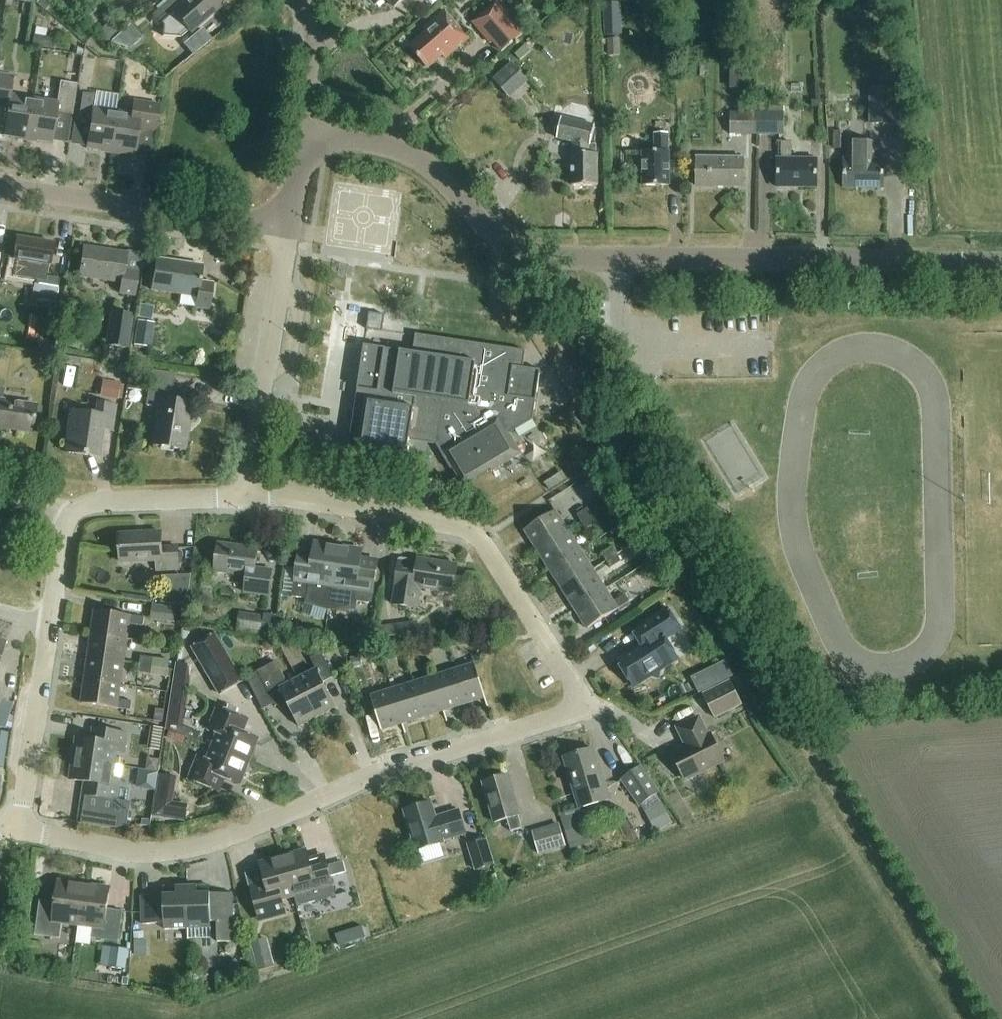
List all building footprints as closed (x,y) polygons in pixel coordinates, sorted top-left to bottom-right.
[(184,4),(181,0),(171,0),(153,16),(161,26),(163,24),(162,37),(180,38),(188,31),(190,34),(222,6),(216,0),(188,0),(184,4)] [(405,0),(388,0),(395,9),(405,0)] [(508,14),(498,1),(472,23),(490,45),(492,44),(501,54),(525,33),(515,22),(513,24),(506,16),(508,14)] [(606,3),(607,35),(621,35),(620,3),(606,3)] [(79,19),(83,24),(96,12),(92,7),(79,19)] [(427,32),(409,48),(427,69),(442,57),(445,60),(468,40),(444,12),(424,29),(427,32)] [(98,34),(107,43),(120,31),(111,22),(98,34)] [(142,40),(130,27),(112,43),(130,51),(142,40)] [(514,55),(520,61),(530,52),(525,45),(514,55)] [(509,63),(491,79),(507,97),(525,81),(509,63)] [(728,88),(746,88),(746,67),(728,67),(728,88)] [(37,101),(13,97),(15,77),(0,74),(0,108),(8,110),(4,137),(31,142),(37,101)] [(37,101),(31,142),(52,145),(57,114),(73,117),(78,86),(62,83),(58,104),(37,101)] [(896,124),(897,89),(872,88),(872,124),(896,124)] [(87,150),(113,154),(119,113),(93,109),(95,96),(82,94),(78,118),(91,120),(87,150)] [(135,157),(136,153),(139,128),(157,131),(160,106),(133,102),(131,114),(119,113),(113,154),(135,157)] [(758,134),(758,111),(732,110),(731,134),(758,134)] [(758,111),(758,134),(785,134),(785,111),(758,111)] [(596,144),(590,144),(596,126),(563,117),(557,137),(573,141),(574,154),(573,154),(573,187),(599,186),(598,154),(597,154),(596,144)] [(644,186),(670,186),(670,152),(669,152),(669,133),(657,133),(656,153),(644,153),(644,186)] [(849,141),(848,160),(845,160),(845,188),(884,188),(884,160),(874,160),(874,142),(849,141)] [(792,142),(780,142),(769,142),(768,159),(779,159),(778,187),(817,187),(817,160),(791,159),(792,142)] [(744,187),(745,159),(697,158),(697,186),(744,187)] [(55,243),(16,237),(13,260),(11,278),(36,282),(37,277),(51,279),(52,266),(55,243)] [(125,272),(128,256),(85,248),(80,276),(121,283),(119,296),(136,299),(140,274),(125,272)] [(214,285),(201,283),(203,267),(157,260),(152,292),(182,296),(180,307),(197,309),(210,311),(214,285)] [(37,277),(36,282),(33,302),(56,305),(60,280),(51,279),(37,277)] [(152,305),(140,303),(138,317),(150,319),(152,305)] [(127,350),(132,316),(114,313),(108,347),(127,350)] [(384,315),(369,313),(366,329),(381,332),(384,315)] [(150,348),(154,324),(135,322),(132,341),(135,342),(134,345),(150,348)] [(405,352),(405,353),(366,347),(348,454),(407,463),(410,442),(438,446),(442,453),(451,468),(453,467),(464,485),(492,468),(494,471),(520,456),(510,439),(509,439),(507,437),(534,421),(541,373),(524,370),(527,353),(416,335),(413,353),(405,352)] [(589,348),(583,337),(576,341),(582,352),(589,348)] [(192,405),(172,402),(176,376),(153,372),(147,407),(159,409),(152,446),(184,451),(184,448),(186,448),(187,438),(186,438),(192,405)] [(104,381),(102,398),(119,400),(121,384),(104,381)] [(0,389),(0,429),(32,434),(37,406),(3,401),(5,389),(0,389)] [(113,432),(117,407),(98,404),(97,416),(72,412),(66,453),(97,458),(101,430),(113,432)] [(581,522),(591,516),(587,509),(576,515),(581,522)] [(536,551),(566,532),(554,512),(524,531),(536,551)] [(591,516),(581,522),(585,529),(595,523),(591,516)] [(157,571),(180,570),(179,548),(163,548),(162,532),(120,534),(121,562),(157,561),(157,571)] [(549,570),(579,551),(566,532),(536,551),(549,570)] [(273,571),(256,569),(259,549),(220,544),(216,572),(248,576),(246,592),(270,595),(273,571)] [(334,587),(340,547),(316,544),(315,550),(301,548),(293,597),(317,601),(319,585),(334,587)] [(340,547),(334,587),(330,611),(355,611),(357,602),(371,605),(372,596),(374,596),(380,561),(363,559),(364,551),(340,547)] [(617,554),(613,548),(602,555),(606,562),(617,554)] [(561,590),(591,571),(579,551),(549,570),(561,590)] [(617,554),(606,562),(610,568),(622,562),(617,554)] [(458,566),(419,559),(418,564),(401,561),(394,605),(419,609),(422,589),(454,594),(458,566)] [(573,609),(603,590),(591,571),(561,590),(573,609)] [(603,590),(573,609),(586,629),(628,603),(623,596),(612,603),(603,590)] [(150,620),(174,623),(176,608),(152,605),(150,620)] [(657,678),(659,671),(676,660),(663,640),(679,630),(666,610),(631,632),(640,645),(615,661),(632,688),(650,676),(657,678)] [(92,635),(128,640),(130,625),(144,627),(145,618),(96,611),(92,635)] [(237,634),(275,639),(278,618),(240,613),(237,634)] [(410,646),(407,622),(383,625),(386,649),(410,646)] [(217,634),(192,648),(219,696),(244,682),(217,634)] [(124,663),(128,640),(92,635),(89,658),(124,663)] [(299,679),(318,717),(337,708),(324,683),(335,678),(322,653),(311,659),(317,670),(299,679)] [(140,665),(152,666),(152,658),(140,657),(140,665)] [(121,686),(124,663),(89,658),(86,681),(121,686)] [(189,729),(198,663),(181,661),(171,726),(189,729)] [(732,676),(724,661),(708,669),(715,684),(732,676)] [(318,717),(299,679),(288,685),(277,663),(258,672),(276,708),(287,702),(299,727),(318,717)] [(455,671),(466,705),(487,699),(476,664),(455,671)] [(151,674),(152,666),(140,665),(139,673),(151,674)] [(445,712),(466,705),(455,671),(434,677),(445,712)] [(424,719),(445,712),(434,677),(413,684),(424,719)] [(702,694),(714,719),(742,705),(730,680),(702,694)] [(119,700),(121,686),(86,681),(82,704),(132,711),(133,702),(119,700)] [(403,725),(424,719),(413,684),(392,690),(403,725)] [(382,732),(403,725),(392,690),(371,697),(382,732)] [(213,747),(250,763),(260,740),(244,733),(250,720),(218,708),(209,731),(218,734),(213,747)] [(684,780),(722,762),(708,735),(706,736),(697,718),(676,729),(685,746),(671,753),(684,780)] [(77,738),(74,759),(115,765),(117,752),(125,753),(128,734),(99,729),(97,741),(77,738)] [(3,769),(8,734),(0,733),(0,768),(3,769)] [(250,763),(213,747),(207,761),(198,757),(189,780),(220,793),(226,779),(241,785),(250,763)] [(578,809),(609,800),(600,772),(599,773),(592,749),(562,758),(578,809)] [(115,765),(74,759),(71,780),(84,782),(82,794),(118,799),(121,780),(113,779),(115,765)] [(639,806),(657,793),(658,792),(640,766),(621,780),(639,806)] [(186,821),(189,805),(173,802),(177,778),(161,775),(155,816),(186,821)] [(510,832),(521,829),(517,816),(518,816),(507,775),(482,783),(493,823),(506,819),(510,832)] [(442,841),(465,834),(458,811),(435,818),(430,803),(403,811),(415,851),(442,843),(442,841)] [(129,814),(80,807),(78,821),(117,828),(128,824),(129,814)] [(559,825),(532,833),(537,853),(564,845),(559,825)] [(466,845),(474,871),(494,865),(486,839),(466,845)] [(306,851),(283,857),(293,896),(305,893),(308,904),(336,896),(325,854),(308,858),(306,851)] [(259,864),(261,870),(265,884),(249,888),(259,924),(286,917),(281,900),(293,896),(283,857),(259,864)] [(62,923),(78,925),(84,885),(58,882),(55,902),(40,900),(35,935),(60,939),(62,923)] [(361,882),(349,884),(352,911),(364,910),(361,882)] [(110,889),(84,885),(78,925),(93,927),(91,938),(118,942),(122,912),(107,910),(110,889)] [(209,886),(186,887),(187,929),(188,940),(211,939),(210,923),(216,922),(217,942),(233,942),(232,894),(210,894),(209,886)] [(164,930),(187,929),(186,887),(163,888),(163,896),(141,897),(142,925),(164,924),(164,930)] [(360,925),(350,928),(354,940),(364,937),(360,925)] [(274,965),(267,939),(250,943),(257,970),(274,965)] [(146,956),(146,941),(135,941),(135,956),(146,956)] [(110,948),(108,967),(126,969),(129,950),(110,948)]
